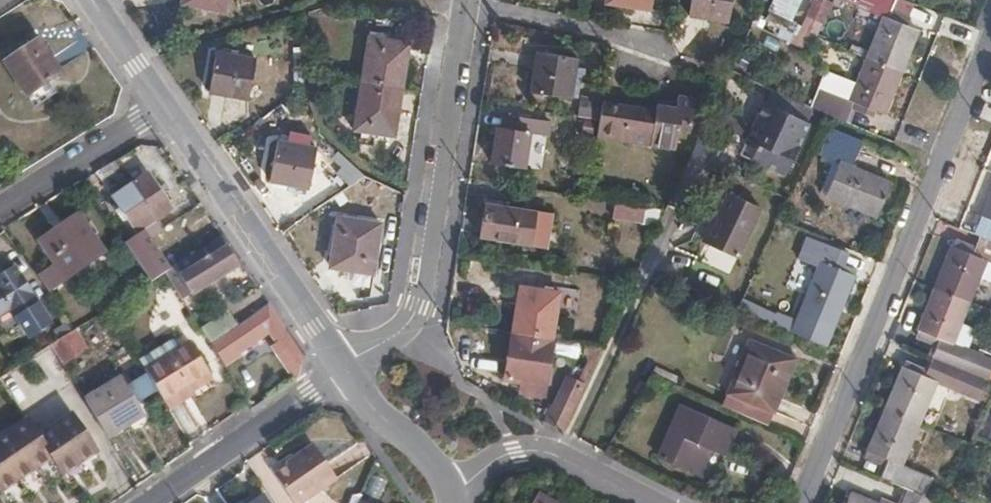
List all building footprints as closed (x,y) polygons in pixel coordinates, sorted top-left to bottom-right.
[(690,11),(728,16),(730,0),(692,0),(690,11)] [(791,20),(799,0),(771,0),(767,11),(791,20)] [(797,32),(817,38),(829,0),(807,0),(797,32)] [(895,0),(861,0),(858,7),(883,17),(867,56),(900,70),(917,28),(905,24),(908,18),(891,11),(895,0)] [(367,36),(361,80),(400,87),(407,43),(367,36)] [(39,38),(6,61),(40,111),(62,97),(50,80),(62,71),(39,38)] [(256,93),(263,52),(226,46),(219,87),(256,93)] [(571,95),(577,56),(536,50),(530,89),(571,95)] [(900,70),(867,56),(851,97),(824,86),(816,106),(845,119),(852,106),(868,113),(871,107),(884,112),(900,70)] [(400,87),(361,80),(353,127),(393,134),(400,87)] [(597,98),(598,90),(586,88),(586,96),(597,98)] [(689,127),(694,95),(678,93),(677,99),(665,98),(665,103),(656,102),(656,109),(603,101),(598,132),(677,143),(679,126),(689,127)] [(577,113),(595,115),(597,98),(586,96),(579,95),(577,113)] [(811,120),(765,98),(745,138),(761,145),(755,157),(786,172),(811,120)] [(547,121),(503,115),(501,126),(495,126),(491,161),(522,165),(528,132),(545,135),(547,121)] [(861,138),(835,126),(822,155),(839,161),(826,195),(876,215),(889,183),(851,167),(861,138)] [(311,187),(317,147),(279,141),(273,181),(311,187)] [(115,161),(96,173),(135,231),(171,208),(149,174),(132,185),(115,161)] [(758,203),(726,188),(702,239),(735,254),(758,203)] [(982,224),(990,227),(990,201),(982,224)] [(536,209),(483,202),(479,234),(532,241),(536,209)] [(611,203),(610,220),(640,223),(642,205),(611,203)] [(42,274),(51,289),(105,250),(78,212),(40,239),(57,264),(42,274)] [(336,216),(328,266),(370,273),(378,223),(336,216)] [(159,223),(128,244),(153,280),(160,275),(170,269),(151,241),(165,232),(159,223)] [(224,234),(170,269),(160,275),(182,307),(241,267),(227,247),(231,244),(224,234)] [(980,236),(973,249),(954,242),(935,287),(969,301),(978,278),(990,282),(990,240),(980,236)] [(787,317),(782,326),(823,344),(852,274),(831,264),(837,250),(809,238),(803,252),(820,259),(793,320),(787,317)] [(0,275),(0,312),(10,306),(29,333),(50,320),(14,266),(0,275)] [(511,330),(551,336),(558,291),(518,285),(511,330)] [(969,301),(935,287),(914,336),(934,344),(929,355),(960,367),(987,378),(990,368),(990,361),(985,359),(985,357),(964,348),(972,330),(959,325),(969,301)] [(304,352),(271,303),(238,326),(209,345),(221,362),(231,354),(231,352),(270,327),(292,359),(286,363),(295,378),(300,375),(304,352)] [(230,313),(199,331),(209,345),(238,326),(230,313)] [(543,385),(551,336),(511,330),(503,378),(543,385)] [(72,332),(48,347),(62,368),(85,352),(72,332)] [(739,333),(711,398),(759,420),(784,352),(739,333)] [(171,340),(137,363),(146,376),(156,391),(170,411),(193,396),(192,394),(188,388),(208,374),(187,343),(178,349),(171,340)] [(568,373),(584,381),(602,344),(583,341),(568,373)] [(902,366),(885,406),(919,420),(936,379),(951,386),(960,367),(929,355),(924,368),(921,374),(902,366)] [(904,360),(902,366),(921,374),(924,368),(904,360)] [(549,412),(565,422),(584,381),(568,373),(549,412)] [(212,381),(208,374),(188,388),(192,394),(212,381)] [(119,380),(83,402),(107,439),(141,415),(135,405),(156,391),(146,376),(126,390),(119,380)] [(693,441),(710,448),(719,451),(730,427),(676,404),(655,454),(681,466),(693,441)] [(885,463),(879,475),(907,486),(916,490),(925,471),(901,463),(919,420),(885,406),(865,454),(885,463)] [(545,420),(563,429),(565,422),(549,412),(545,420)] [(0,440),(0,494),(0,495),(51,461),(62,477),(96,455),(71,417),(37,440),(26,423),(0,440)] [(698,474),(710,448),(693,441),(681,466),(698,474)] [(277,476),(293,502),(305,502),(339,481),(315,446),(296,458),(299,462),(277,476)] [(933,497),(916,490),(907,486),(899,502),(930,502),(933,497)] [(848,490),(843,502),(879,502),(848,490)] [(250,502),(270,502),(263,494),(250,502)] [(539,494),(534,502),(556,502),(539,494)]
